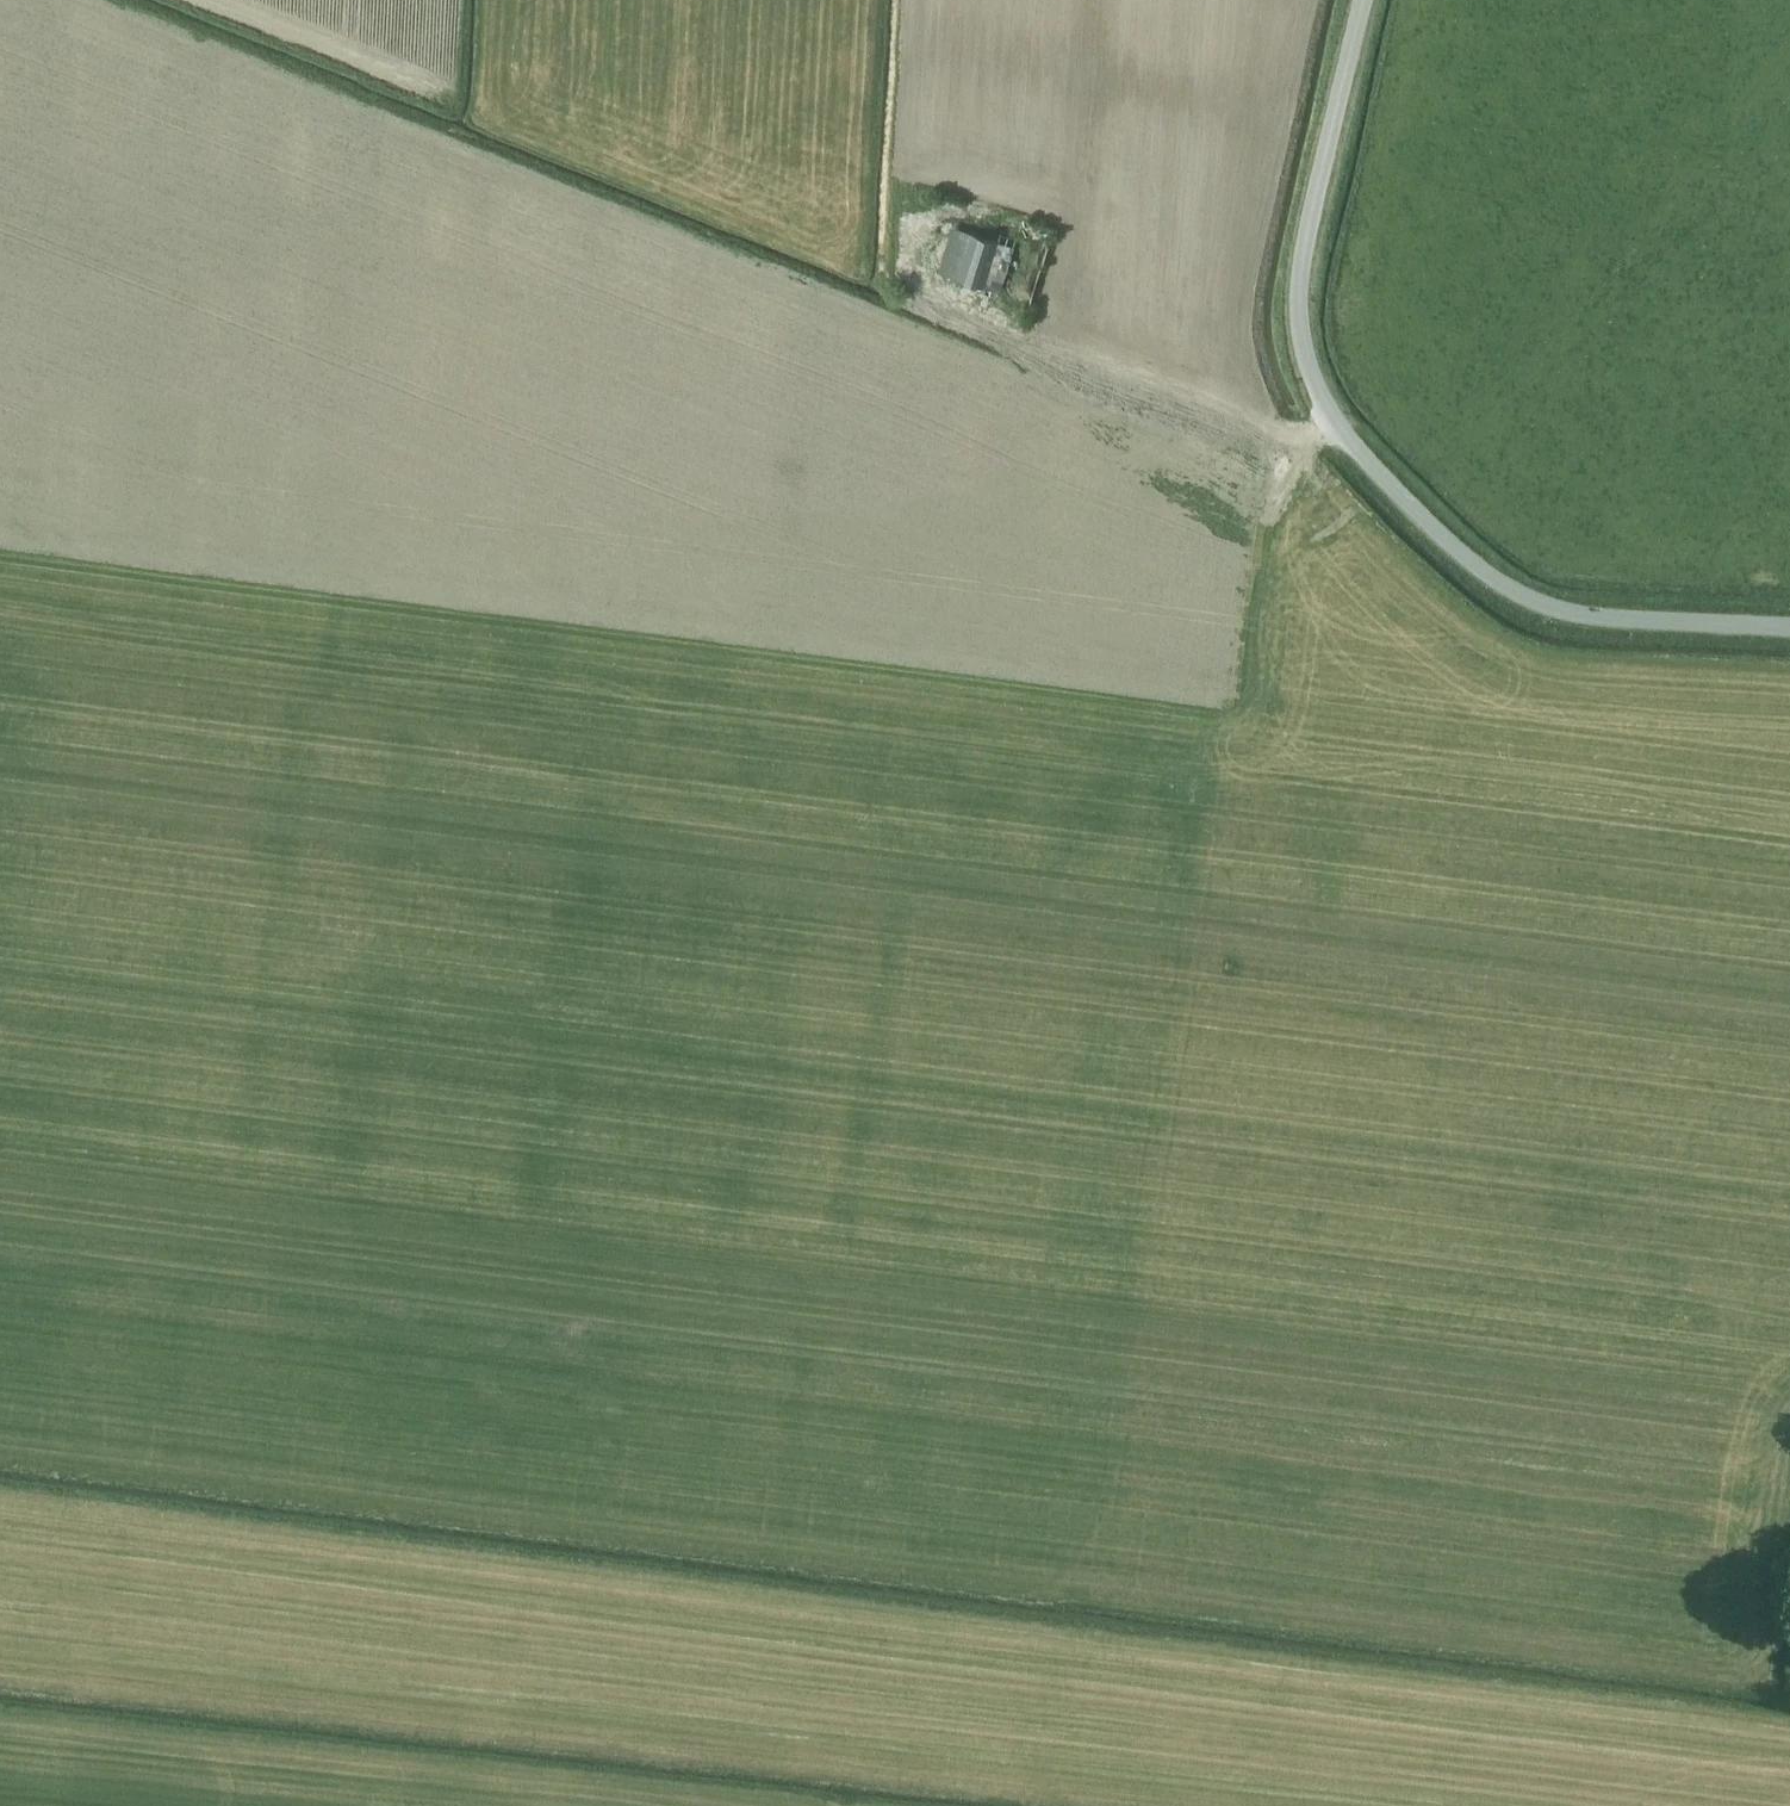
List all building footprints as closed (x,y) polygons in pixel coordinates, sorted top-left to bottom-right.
[(997,240),(971,232),(957,276),(983,284),(997,240)]
